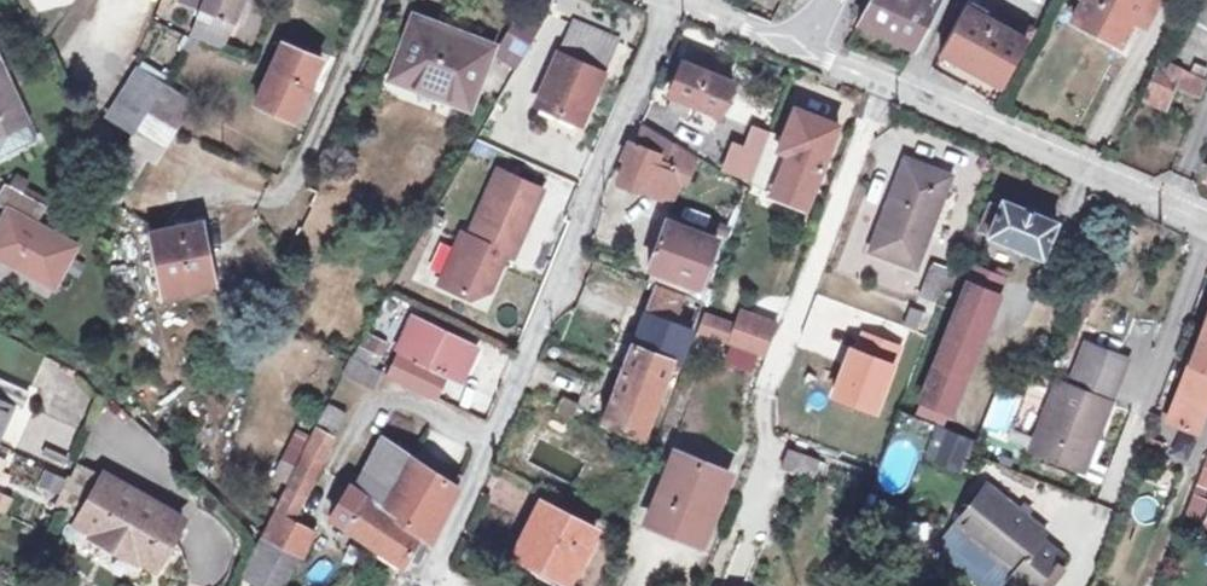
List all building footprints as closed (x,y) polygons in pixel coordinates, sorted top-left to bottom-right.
[(201,9),(205,0),(182,0),(181,2),(201,9)] [(201,9),(191,36),(224,50),(243,0),(205,0),(201,9)] [(859,23),(889,37),(908,0),(871,0),(859,23)] [(940,0),(908,0),(889,37),(915,49),(940,0)] [(1146,0),(1085,0),(1074,21),(1122,46),(1135,21),(1146,0)] [(1162,0),(1146,0),(1135,21),(1147,28),(1162,0)] [(1026,20),(1018,34),(967,6),(942,54),(1003,86),(1004,85),(1007,87),(1039,27),(1026,20)] [(498,54),(519,67),(540,29),(518,18),(498,54)] [(444,88),(472,99),(492,48),(417,19),(395,77),(442,95),(444,88)] [(618,43),(575,23),(562,55),(605,74),(618,43)] [(295,122),(323,61),(284,43),(256,104),(295,122)] [(605,74),(562,55),(540,105),(583,124),(605,74)] [(30,124),(0,60),(0,138),(30,124)] [(144,61),(138,69),(164,85),(169,76),(144,61)] [(721,116),(734,84),(684,63),(671,95),(674,97),(669,111),(687,118),(693,105),(721,116)] [(1201,97),(1206,85),(1164,65),(1160,63),(1145,100),(1168,108),(1176,87),(1201,97)] [(107,116),(134,133),(164,85),(138,69),(107,116)] [(194,104),(164,85),(145,116),(177,130),(194,104)] [(472,99),(444,88),(442,95),(470,106),(472,99)] [(760,164),(751,184),(807,207),(839,129),(795,111),(783,140),(771,134),(760,164)] [(145,158),(156,165),(177,130),(145,116),(97,194),(115,206),(145,158)] [(643,124),(634,146),(645,151),(648,143),(662,149),(657,162),(681,171),(692,176),(699,158),(666,138),(643,124)] [(645,151),(634,146),(619,182),(661,199),(669,180),(677,183),(681,171),(657,162),(662,149),(648,143),(645,151)] [(732,177),(751,184),(760,164),(739,157),(732,177)] [(908,161),(874,251),(918,268),(946,195),(943,193),(949,176),(908,161)] [(464,233),(441,285),(472,298),(491,291),(507,254),(514,257),(544,190),(500,170),(470,236),(464,233)] [(49,207),(7,183),(0,195),(0,205),(10,210),(0,229),(0,259),(56,288),(80,245),(40,224),(49,207)] [(981,232),(1044,258),(1058,224),(1004,202),(1002,206),(993,202),(981,232)] [(702,287),(718,241),(667,222),(650,267),(702,287)] [(167,297),(214,288),(202,224),(154,233),(167,297)] [(937,302),(949,272),(932,265),(921,295),(937,302)] [(658,284),(647,312),(694,330),(704,302),(658,284)] [(996,301),(968,290),(923,401),(952,413),(996,301)] [(917,329),(923,314),(913,310),(907,325),(917,329)] [(681,365),(694,330),(647,312),(605,421),(644,437),(673,362),(681,365)] [(779,326),(744,312),(738,327),(732,346),(734,346),(760,355),(767,358),(779,326)] [(706,315),(699,335),(732,346),(738,327),(706,315)] [(415,321),(390,376),(435,397),(446,373),(462,381),(476,351),(415,321)] [(1169,423),(1197,434),(1206,409),(1206,322),(1169,423)] [(353,357),(376,369),(389,343),(367,333),(353,357)] [(760,355),(734,346),(728,362),(754,370),(760,355)] [(1126,362),(1086,347),(1081,361),(1121,376),(1126,362)] [(372,388),(380,372),(353,359),(345,374),(372,388)] [(1059,383),(1033,451),(1083,469),(1094,438),(1097,438),(1121,376),(1081,361),(1071,387),(1059,383)] [(16,405),(24,408),(31,392),(0,378),(0,440),(16,405)] [(572,419),(578,406),(564,400),(568,392),(536,379),(529,394),(561,408),(559,413),(572,419)] [(983,422),(1003,434),(1024,400),(1004,388),(983,422)] [(348,415),(330,405),(318,430),(336,439),(348,415)] [(910,416),(904,435),(924,440),(929,421),(910,416)] [(336,439),(318,430),(314,439),(302,463),(320,471),(336,439)] [(302,463),(314,439),(299,432),(286,459),(300,467),(302,463)] [(970,445),(938,432),(929,454),(961,467),(970,445)] [(410,456),(384,440),(366,473),(391,490),(410,456)] [(643,451),(650,453),(652,448),(646,445),(643,451)] [(974,447),(970,445),(961,467),(929,454),(926,460),(962,475),(971,454),(974,447)] [(32,493),(43,466),(0,449),(0,481),(32,493)] [(819,464),(789,453),(783,469),(814,480),(819,464)] [(703,543),(729,477),(676,455),(650,522),(703,543)] [(460,489),(410,456),(391,490),(389,492),(408,505),(404,511),(411,516),(406,524),(432,542),(460,489)] [(106,476),(80,463),(59,509),(81,520),(106,476)] [(302,463),(300,467),(246,577),(265,585),(278,585),(283,575),(287,577),(298,555),(305,557),(316,534),(294,523),(320,471),(302,463)] [(57,496),(64,477),(44,470),(37,489),(57,496)] [(184,521),(106,476),(81,520),(79,524),(96,534),(94,537),(138,562),(140,559),(157,569),(184,521)] [(333,517),(378,548),(396,517),(380,507),(387,494),(362,479),(357,489),(351,484),(333,517)] [(987,484),(955,525),(1014,573),(1009,580),(1017,585),(1038,585),(1063,556),(1042,540),(1047,533),(987,484)] [(8,514),(15,499),(0,492),(0,511),(8,514)] [(419,565),(432,542),(406,524),(411,516),(404,511),(408,505),(389,492),(387,494),(380,507),(396,517),(378,548),(405,566),(408,560),(419,565)] [(1133,497),(1133,521),(1158,522),(1159,498),(1133,497)] [(570,583),(597,530),(543,503),(515,556),(570,583)]
